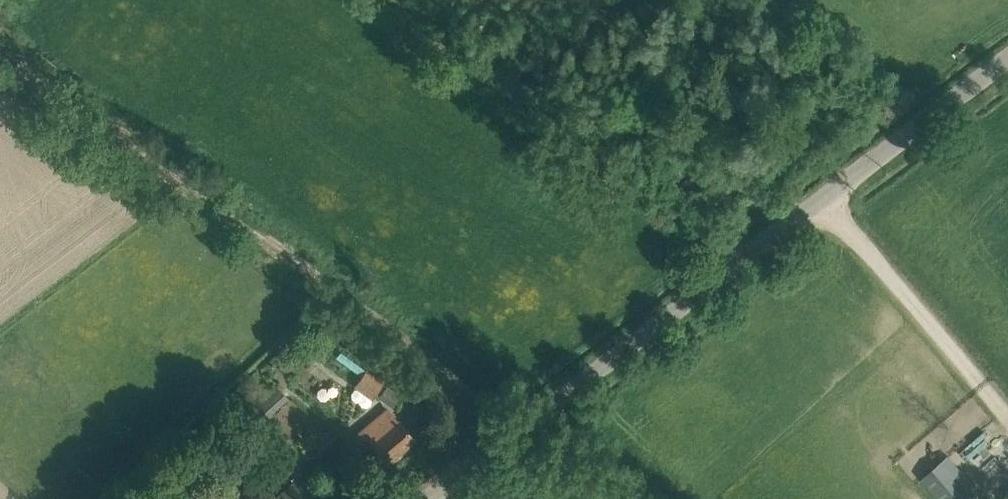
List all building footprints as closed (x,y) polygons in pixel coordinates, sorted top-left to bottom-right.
[(365,367),(354,386),(375,398),(387,379),(365,367)] [(249,412),(260,424),(288,398),(275,384),(249,409),(250,411),(249,412)] [(379,396),(396,408),(404,398),(387,386),(379,396)] [(354,435),(366,449),(373,442),(389,460),(415,438),(398,420),(397,421),(387,409),(354,435)] [(938,498),(978,498),(983,495),(948,455),(921,479),(938,498)] [(315,494),(316,494),(315,492),(315,489),(318,486),(306,472),(277,498),(320,498),(315,494)]
